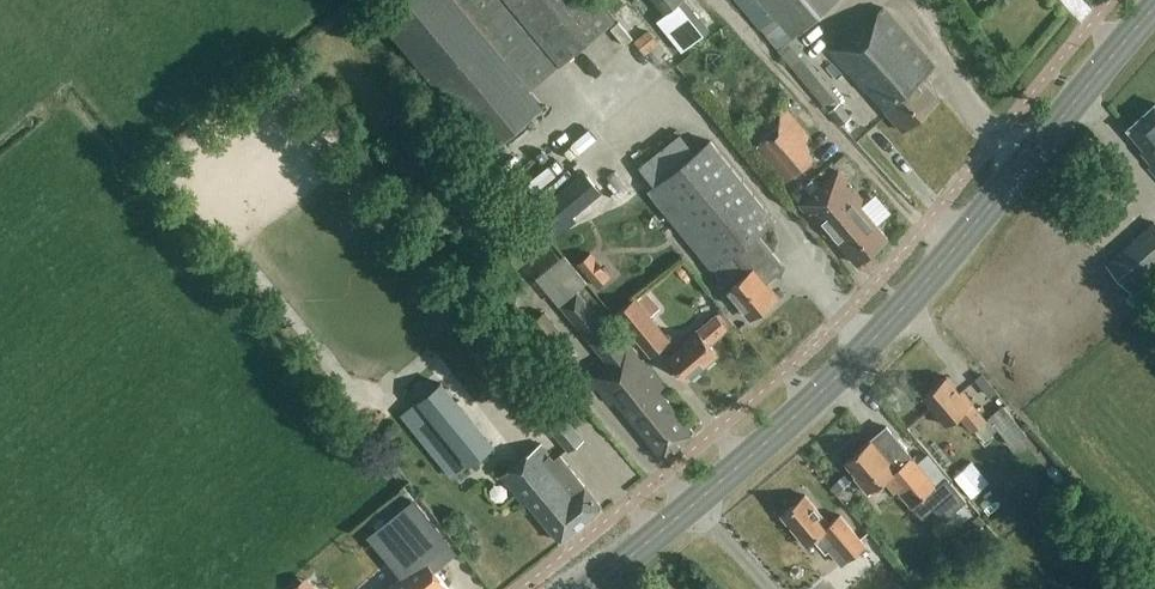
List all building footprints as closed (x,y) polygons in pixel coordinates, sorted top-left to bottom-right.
[(530,90),(616,18),(600,0),(400,0),(380,17),(491,149),(543,106),(530,90)] [(666,14),(682,0),(653,0),(666,14)] [(795,36),(796,38),(840,0),(737,0),(779,50),(795,36)] [(900,132),(905,129),(940,98),(923,79),(921,77),(936,64),(887,7),(873,20),(870,17),(834,48),(830,50),(900,132)] [(658,42),(648,29),(634,41),(644,54),(658,42)] [(839,101),(828,110),(830,112),(841,125),(851,116),(840,103),(839,101)] [(1128,129),(1154,159),(1154,105),(1128,129)] [(784,179),(812,157),(805,147),(810,142),(781,107),(747,135),(784,179)] [(712,142),(701,152),(659,186),(650,194),(724,283),(719,287),(724,292),(728,294),(737,306),(742,305),(754,320),(780,298),(769,285),(788,269),(760,236),(777,222),(712,142)] [(823,189),(874,252),(887,241),(865,209),(871,204),(843,172),(823,189)] [(859,265),(874,252),(823,189),(806,204),(828,238),(833,235),(859,265)] [(1154,222),(1108,264),(1130,289),(1154,267),(1154,222)] [(637,299),(645,309),(646,308),(655,301),(647,291),(637,299)] [(564,308),(599,353),(607,361),(589,376),(611,405),(616,401),(662,457),(694,432),(659,387),(663,383),(630,343),(623,349),(616,340),(580,296),(564,308)] [(615,314),(650,356),(670,339),(636,297),(615,314)] [(530,322),(554,350),(567,339),(543,311),(530,322)] [(688,382),(721,354),(713,344),(731,330),(718,314),(687,340),(690,344),(671,359),(688,382)] [(973,432),(987,421),(963,391),(960,393),(947,377),(923,397),(946,426),(959,415),(973,432)] [(421,400),(403,416),(453,476),(468,463),(436,425),(461,404),(443,382),(433,390),(425,380),(413,390),(421,400)] [(992,416),(1016,446),(1031,433),(1007,404),(992,416)] [(548,427),(568,450),(583,438),(563,415),(548,427)] [(889,426),(845,463),(870,494),(885,481),(894,491),(898,488),(912,506),(922,517),(932,509),(934,508),(943,519),(949,515),(950,514),(963,503),(965,501),(966,500),(927,453),(918,461),(889,426)] [(560,542),(602,509),(559,454),(554,458),(542,443),(501,475),(526,507),(530,504),(560,542)] [(832,524),(808,495),(785,513),(810,545),(818,538),(840,566),(867,544),(843,515),(832,524)] [(452,550),(414,502),(373,536),(405,575),(388,588),(446,588),(449,586),(433,566),(452,550)] [(298,580),(288,588),(307,588),(298,580)]
